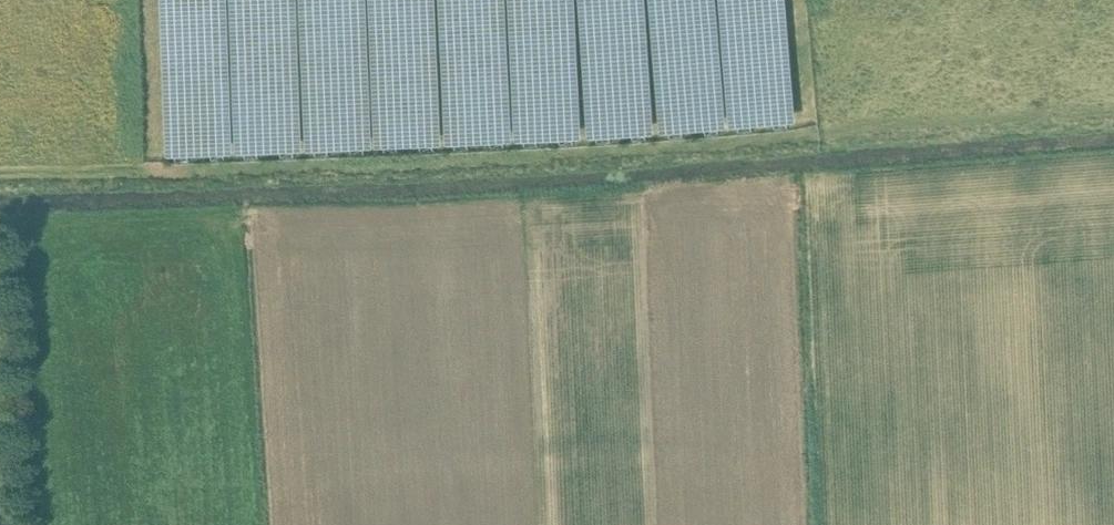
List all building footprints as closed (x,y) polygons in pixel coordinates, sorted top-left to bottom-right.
[(316,7),(291,8),(291,12),(305,17),(316,16),(317,36),(324,14),(325,30),(328,19),(341,18),(341,36),(342,33),(356,38),(358,30),(366,33),(367,50),(375,23),(376,36),(386,39),(393,39),(392,0),(295,0),(316,7)]
